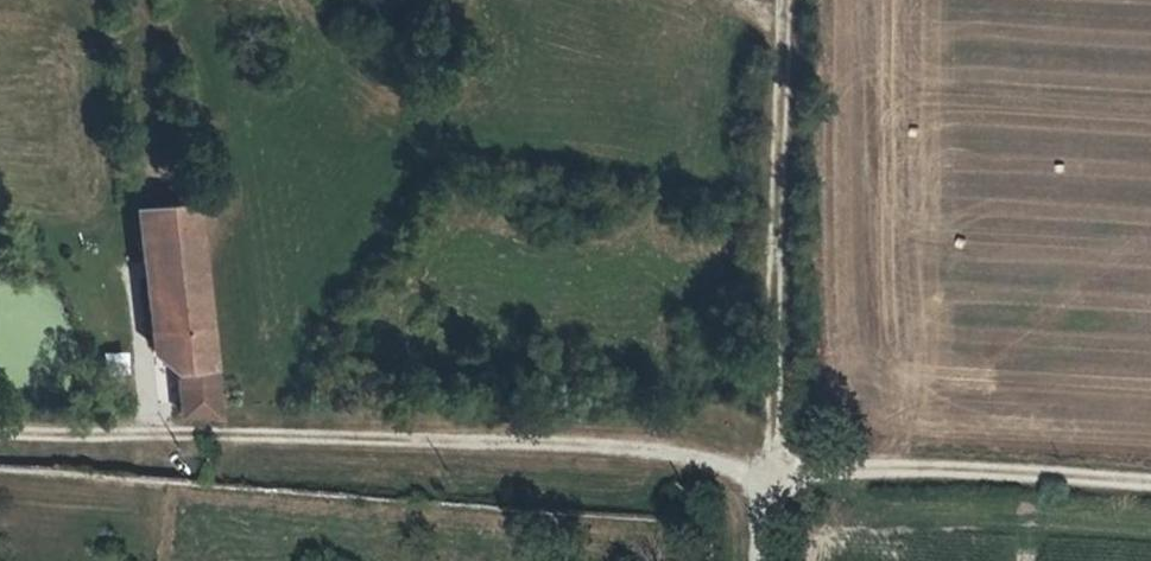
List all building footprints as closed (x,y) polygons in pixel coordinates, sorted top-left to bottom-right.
[(155,351),(163,358),(173,367),(178,371),(211,367),(193,210),(139,211),(155,351)] [(167,375),(173,367),(163,358),(157,366),(167,375)] [(211,367),(178,371),(178,379),(212,376),(211,367)] [(214,397),(212,376),(178,379),(181,414),(215,415),(214,397)]
